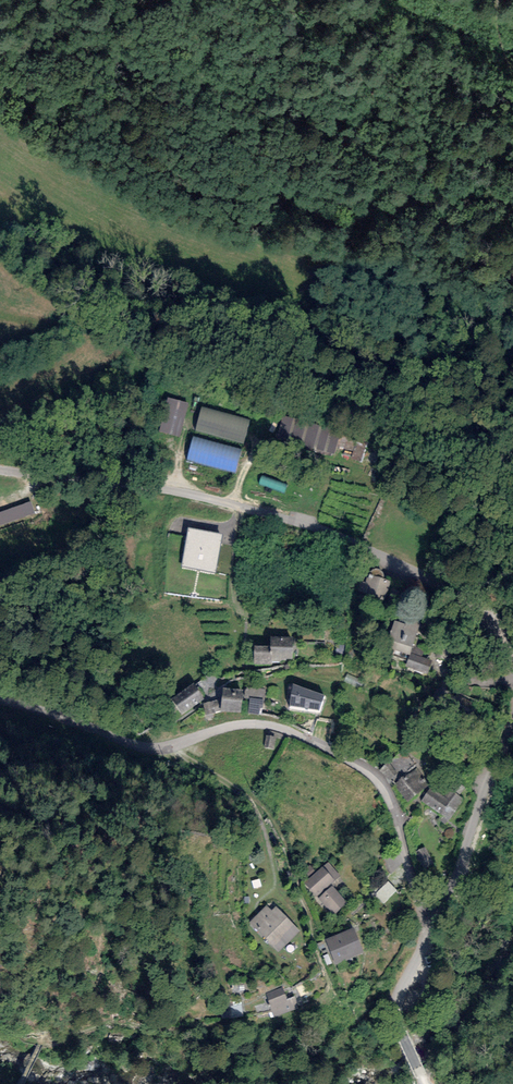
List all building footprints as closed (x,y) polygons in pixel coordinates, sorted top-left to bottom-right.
[(189,404),(168,399),(159,435),(181,440),(189,404)] [(250,423),(202,409),(196,431),(244,445),(250,423)] [(334,454),(339,430),(284,417),(278,440),(334,454)] [(242,453),(194,439),(188,461),(236,475),(242,453)] [(0,514),(0,538),(39,523),(31,502),(0,514)] [(215,573),(222,534),(188,528),(181,566),(215,573)] [(395,581),(369,573),(362,593),(388,602),(395,581)] [(419,625),(407,621),(405,624),(394,621),(386,646),(410,654),(412,645),(419,625)] [(270,646),(255,645),(254,664),(272,664),(273,662),(287,662),(287,659),(293,659),(293,637),(270,636),(270,646)] [(424,649),(412,645),(410,654),(405,666),(427,673),(432,660),(421,657),(424,649)] [(194,683),(171,699),(182,714),(205,699),(194,683)] [(325,695),(293,684),(290,706),(319,711),(325,695)] [(265,689),(246,687),(244,699),(250,700),(248,713),(263,715),(265,689)] [(243,690),(223,688),(221,711),(240,713),(243,690)] [(217,700),(202,704),(206,716),(221,712),(217,700)] [(388,781),(397,774),(389,763),(380,770),(388,781)] [(407,803),(429,785),(415,767),(393,785),(407,803)] [(449,821),(464,800),(449,789),(445,795),(432,786),(421,800),(449,821)] [(333,915),(348,902),(332,886),(342,877),(328,862),(304,884),(333,915)] [(300,931),(276,906),(272,910),(267,905),(249,922),(278,952),(300,931)] [(353,928),(326,939),(336,963),(363,953),(353,928)] [(284,987),(267,993),(274,1016),(299,1008),(295,996),(288,999),(284,987)] [(240,1002),(231,1002),(232,1016),(240,1016),(240,1002)]
